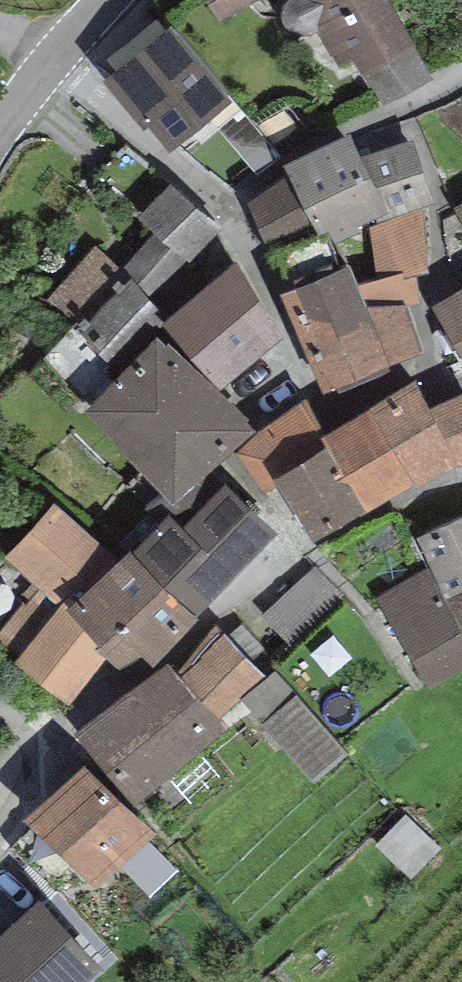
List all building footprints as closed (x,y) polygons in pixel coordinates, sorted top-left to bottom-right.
[(218,22),(258,0),(206,0),(218,22)] [(284,5),(282,11),(282,17),(284,23),(288,28),(293,32),(299,33),(306,33),(312,30),(317,26),(340,68),(354,60),(364,77),(367,76),(417,48),(390,0),(287,0),(284,5)] [(173,25),(103,80),(143,130),(147,126),(170,155),(235,103),(173,25)] [(367,76),(384,106),(433,77),(417,48),(367,76)] [(350,132),(285,164),(290,175),(319,235),(328,230),(334,243),(338,242),(361,230),(359,225),(367,221),(388,211),(363,158),(350,132)] [(412,139),(363,158),(388,211),(367,221),(371,228),(423,208),(434,203),(412,139)] [(223,232),(125,142),(94,176),(153,230),(121,265),(132,278),(155,304),(223,232)] [(319,235),(290,175),(248,202),(268,253),(276,250),(319,235)] [(361,230),(338,242),(345,266),(349,264),(366,305),(407,303),(409,310),(420,305),(417,273),(429,272),(423,208),(371,228),(361,230)] [(319,235),(276,250),(291,290),(340,269),(334,243),(328,230),(319,235)] [(95,245),(47,298),(82,331),(132,278),(121,265),(95,245)] [(156,326),(163,333),(219,392),(284,340),(237,260),(167,317),(156,326)] [(291,290),(281,294),(327,406),(428,364),(409,310),(407,303),(366,305),(349,264),(345,266),(340,269),(291,290)] [(155,304),(132,278),(82,331),(79,337),(119,375),(163,333),(156,326),(167,317),(155,304)] [(432,306),(461,358),(461,287),(432,306)] [(219,392),(163,333),(119,375),(83,410),(173,505),(254,429),(219,392)] [(413,382),(371,405),(372,407),(416,483),(418,488),(460,465),(428,409),(413,382)] [(428,409),(460,465),(461,464),(461,394),(428,409)] [(267,492),(278,484),(274,478),(319,450),(314,440),(326,433),(307,398),(259,432),(236,453),(267,492)] [(314,440),(319,450),(327,446),(366,511),(416,483),(372,407),(326,433),(314,440)] [(314,542),(366,511),(327,446),(319,450),(274,478),(278,484),(314,542)] [(169,515),(132,553),(199,618),(278,535),(227,485),(183,530),(169,515)] [(54,503),(4,556),(34,583),(58,608),(68,596),(75,602),(116,559),(54,503)] [(417,539),(431,568),(447,603),(461,596),(461,519),(417,539)] [(132,553),(127,548),(116,559),(75,602),(67,610),(101,642),(96,646),(107,657),(122,672),(139,654),(152,667),(199,618),(132,553)] [(316,567),(251,626),(276,654),(341,594),(316,567)] [(376,600),(428,689),(461,670),(461,629),(447,603),(431,568),(376,600)] [(75,602),(68,596),(58,608),(34,583),(21,594),(30,600),(0,632),(0,638),(21,654),(14,661),(70,706),(107,657),(96,646),(101,642),(67,610),(75,602)] [(461,629),(461,596),(447,603),(461,629)] [(218,626),(174,670),(217,720),(241,699),(266,677),(218,626)] [(167,663),(74,734),(129,804),(225,728),(217,720),(174,670),(167,663)] [(266,677),(241,699),(314,781),(347,752),(274,670),(266,677)] [(156,834),(84,766),(23,819),(97,889),(156,834)]
